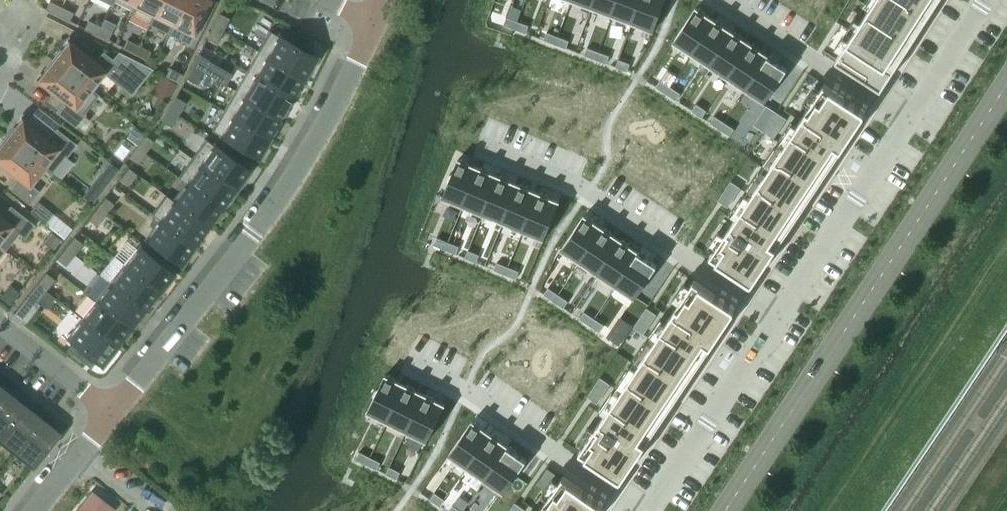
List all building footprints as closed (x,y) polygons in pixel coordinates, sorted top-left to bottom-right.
[(137,0),(124,0),(134,5),(129,13),(130,13),(137,0)] [(161,0),(137,0),(130,13),(149,23),(161,0)] [(185,0),(161,0),(149,23),(169,33),(185,0)] [(210,0),(185,0),(169,33),(189,43),(210,0)] [(592,7),(613,14),(618,0),(595,0),(592,7)] [(613,14),(633,22),(641,0),(618,0),(613,14)] [(633,22),(654,30),(665,0),(641,0),(633,22)] [(837,58),(882,87),(937,0),(874,0),(837,58)] [(57,15),(61,7),(50,1),(46,9),(57,15)] [(68,20),(72,12),(61,7),(57,15),(68,20)] [(696,7),(673,41),(693,53),(715,20),(705,14),(705,11),(700,7),(697,8),(696,7)] [(223,30),(229,18),(219,13),(213,25),(223,30)] [(507,17),(504,24),(515,29),(518,21),(507,17)] [(715,20),(693,53),(711,65),(733,32),(723,26),(723,23),(718,19),(715,20)] [(96,34),(100,26),(88,21),(84,28),(96,34)] [(518,21),(515,29),(526,33),(529,25),(518,21)] [(217,43),(223,30),(213,25),(207,38),(217,43)] [(107,40),(111,32),(100,26),(96,34),(107,40)] [(316,57),(310,53),(313,49),(302,43),(300,47),(269,30),(257,50),(304,77),(316,57)] [(733,32),(711,65),(729,77),(751,44),(741,38),(741,35),(736,31),(733,32)] [(547,32),(544,40),(555,44),(558,36),(547,32)] [(558,36),(555,44),(566,48),(569,40),(558,36)] [(134,53),(138,45),(127,40),(123,48),(134,53)] [(158,72),(132,59),(118,52),(112,60),(103,52),(95,63),(67,41),(52,60),(97,95),(90,89),(104,71),(138,97),(158,72)] [(751,44),(729,77),(747,89),(769,56),(759,50),(759,47),(754,43),(751,44)] [(146,59),(149,51),(138,45),(134,53),(146,59)] [(587,47),(585,55),(596,59),(599,51),(587,47)] [(304,77),(257,50),(246,70),(292,97),(304,77)] [(599,51),(596,59),(607,63),(610,55),(599,51)] [(202,71),(209,59),(199,54),(192,66),(202,71)] [(769,56),(747,89),(765,102),(787,68),(777,62),(777,59),(772,55),(769,56)] [(619,59),(616,67),(627,71),(630,63),(619,59)] [(97,95),(52,60),(37,79),(65,101),(56,111),(75,126),(85,114),(83,113),(97,95)] [(196,84),(202,71),(192,66),(186,79),(196,84)] [(292,97),(246,70),(235,90),(281,117),(292,97)] [(177,82),(181,74),(177,72),(173,79),(177,82)] [(661,80),(656,87),(666,93),(670,86),(661,80)] [(824,83),(711,255),(750,281),(751,281),(752,281),(753,281),(754,280),(865,113),(865,112),(865,111),(865,110),(864,110),(864,109),(824,83)] [(670,86),(666,93),(676,100),(680,93),(670,86)] [(270,137),(281,117),(235,90),(223,110),(270,137)] [(178,114),(185,103),(176,97),(169,109),(178,114)] [(697,104),(692,110),(702,117),(707,110),(697,104)] [(171,127),(178,114),(169,109),(161,121),(171,127)] [(270,137),(223,110),(211,130),(258,157),(270,137)] [(777,112),(773,118),(783,125),(787,118),(777,112)] [(715,116),(710,122),(720,129),(725,122),(715,116)] [(48,140),(21,118),(6,137),(51,173),(64,155),(66,156),(75,144),(56,129),(48,140)] [(771,121),(768,124),(778,131),(783,125),(773,118),(771,121)] [(725,122),(720,129),(730,135),(734,129),(725,122)] [(765,129),(764,131),(774,137),(778,131),(768,124),(765,129)] [(145,152),(154,140),(145,134),(136,146),(145,152)] [(6,137),(0,145),(0,163),(18,178),(10,188),(29,203),(38,191),(29,184),(43,167),(50,173),(51,173),(6,137)] [(249,170),(205,138),(191,158),(235,189),(249,170)] [(137,164),(145,152),(136,146),(128,157),(137,164)] [(235,189),(191,158),(178,176),(221,208),(235,189)] [(449,182),(443,196),(464,205),(479,168),(469,163),(468,161),(462,158),(460,160),(458,159),(452,173),(450,173),(447,179),(449,182)] [(479,168),(464,205),(483,213),(499,176),(489,172),(488,169),(482,167),(480,168),(479,168)] [(128,186),(137,174),(128,168),(119,179),(128,186)] [(499,176),(483,213),(503,221),(519,184),(509,180),(508,177),(502,175),(500,176),(499,176)] [(221,208),(178,176),(177,176),(187,183),(174,201),(165,194),(164,195),(208,226),(221,208)] [(731,180),(727,187),(737,193),(741,187),(731,180)] [(519,184),(503,221),(523,230),(539,193),(528,188),(528,186),(522,183),(520,185),(519,184)] [(727,187),(722,193),(733,200),(737,193),(727,187)] [(539,193),(523,230),(544,238),(560,201),(548,197),(548,194),(542,192),(540,193),(539,193)] [(722,193),(718,200),(728,206),(733,200),(722,193)] [(208,226),(164,195),(151,213),(195,245),(208,226)] [(105,215),(114,204),(105,197),(96,208),(105,215)] [(0,215),(0,246),(4,250),(18,232),(24,237),(34,225),(10,206),(2,217),(0,215)] [(96,226),(105,215),(96,208),(88,219),(96,226)] [(195,245),(151,213),(160,220),(147,239),(181,264),(195,245)] [(584,215),(562,248),(581,261),(603,228),(594,221),(593,219),(588,215),(585,216),(584,215)] [(603,228),(581,261),(599,273),(621,240),(612,233),(611,231),(606,227),(603,228)] [(74,255),(82,243),(74,237),(65,248),(74,255)] [(437,237),(434,244),(445,249),(448,241),(437,237)] [(621,240),(599,273),(617,285),(639,252),(629,245),(629,243),(624,239),(621,240)] [(448,241),(445,249),(456,253),(459,246),(448,241)] [(173,273),(140,247),(125,266),(158,292),(173,273)] [(65,265),(74,255),(65,248),(56,259),(65,265)] [(468,250),(465,257),(476,262),(479,254),(468,250)] [(639,252),(617,285),(635,297),(658,264),(647,257),(647,255),(642,251),(639,252)] [(497,262),(494,269),(505,274),(508,266),(497,262)] [(158,292),(125,266),(111,284),(144,310),(158,292)] [(508,266),(505,274),(516,278),(519,271),(508,266)] [(45,290),(54,279),(45,272),(37,284),(45,290)] [(694,279),(580,450),(619,477),(620,477),(621,477),(622,477),(623,476),(735,309),(735,308),(735,307),(734,306),(734,305),(694,279)] [(37,301),(45,290),(37,284),(28,294),(37,301)] [(144,310),(111,284),(97,302),(130,328),(144,310)] [(549,287),(544,294),(554,301),(558,294),(549,287)] [(558,294),(554,301),(564,307),(568,300),(558,294)] [(130,328),(97,302),(83,320),(116,346),(130,328)] [(647,307),(643,314),(653,320),(657,314),(647,307)] [(584,311),(580,318),(590,325),(594,318),(584,311)] [(643,314),(638,320),(648,327),(653,320),(643,314)] [(594,318),(590,325),(600,331),(604,324),(594,318)] [(116,346),(83,320),(68,338),(74,343),(69,350),(83,361),(85,358),(93,364),(96,360),(101,364),(116,346)] [(638,320),(634,326),(644,333),(648,327),(638,320)] [(374,397),(368,411),(388,421),(405,385),(396,380),(395,377),(389,374),(387,376),(385,375),(379,388),(376,389),(373,395),(374,397)] [(600,377),(596,383),(606,390),(610,384),(600,377)] [(596,383),(592,390),(602,396),(606,390),(596,383)] [(405,385),(388,421),(407,430),(425,394),(415,390),(414,387),(409,384),(406,385),(405,385)] [(9,392),(0,385),(0,403),(9,392)] [(592,390),(587,396),(597,403),(602,396),(592,390)] [(26,405),(9,392),(0,403),(0,438),(26,405)] [(425,394),(407,430),(428,440),(445,405),(434,399),(434,396),(428,394),(426,395),(425,394)] [(43,418),(26,405),(0,438),(0,442),(15,454),(43,418)] [(32,468),(60,432),(43,418),(15,454),(32,468)] [(472,421),(449,453),(468,467),(491,434),(482,427),(481,424),(476,421),(473,422),(472,421)] [(491,434),(468,467),(486,479),(509,446),(499,440),(499,437),(494,433),(491,434)] [(509,446),(486,479),(504,492),(527,459),(517,452),(517,449),(512,446),(509,446)] [(370,456),(360,451),(356,459),(367,464),(370,456)] [(370,456),(367,464),(377,469),(381,462),(370,456)] [(390,466),(386,473),(397,479),(400,472),(390,466)] [(538,510),(599,510),(603,506),(603,505),(603,504),(603,503),(602,502),(563,475),(538,510)] [(435,492),(430,499),(440,506),(445,499),(435,492)] [(520,495),(514,504),(523,510),(529,501),(520,495)]
